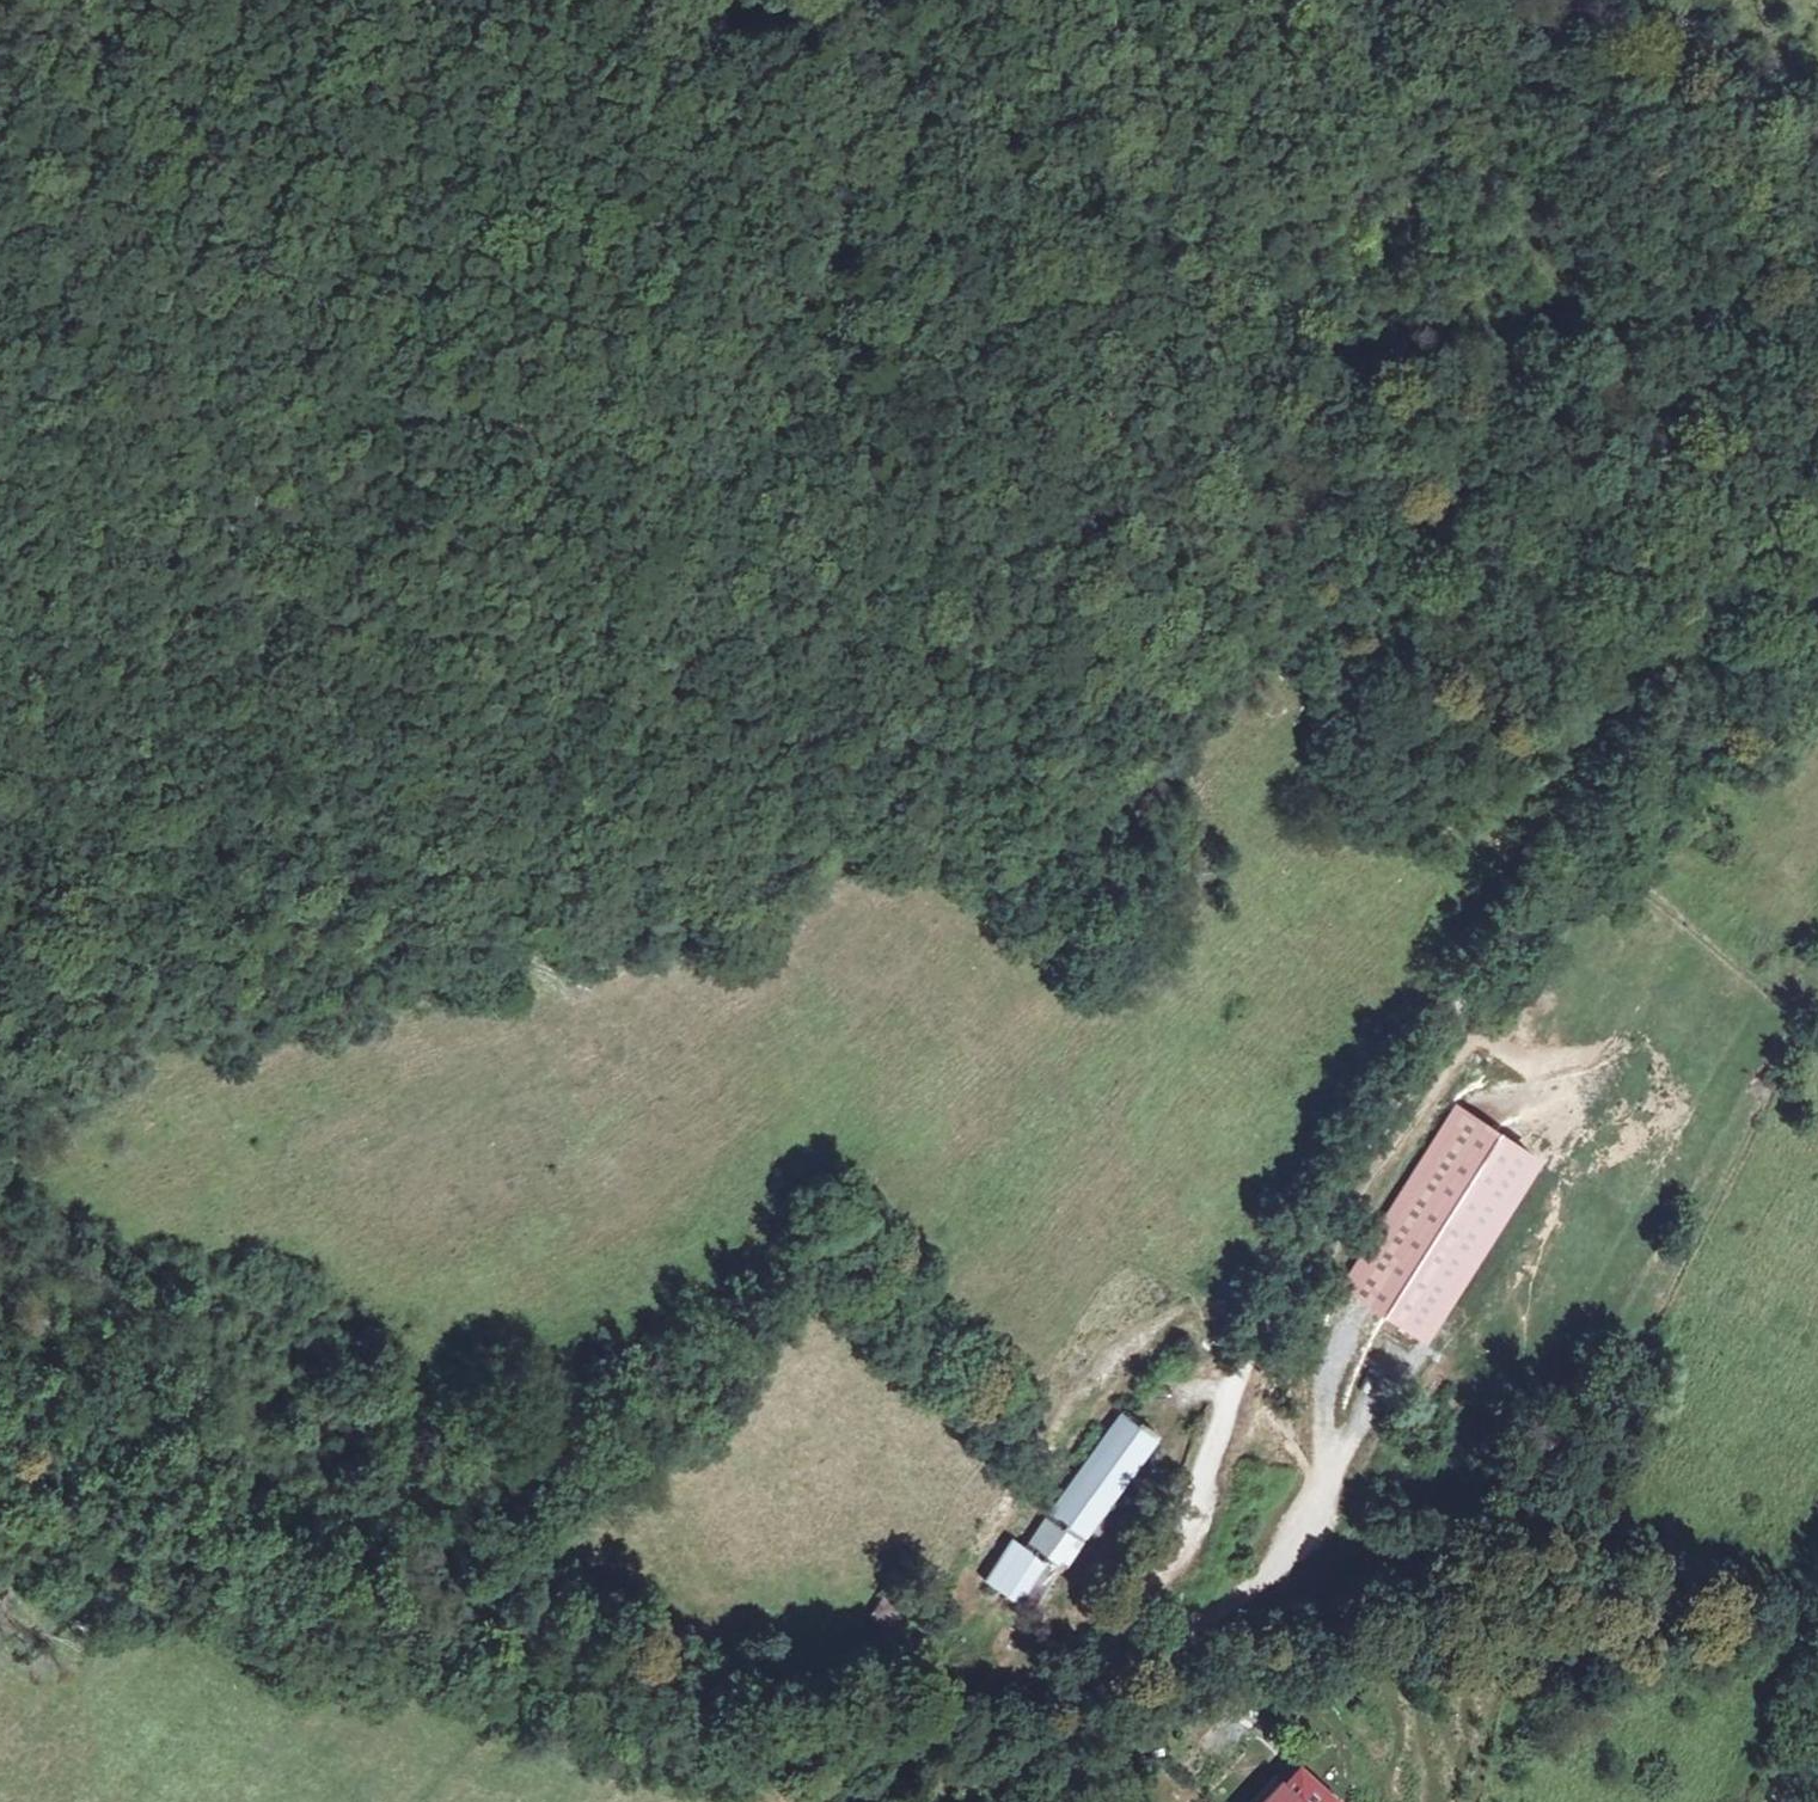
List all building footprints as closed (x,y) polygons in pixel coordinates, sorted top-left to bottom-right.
[(1464,1089),(1349,1263),(1425,1312),(1540,1138),(1464,1089)] [(1053,1564),(1154,1430),(1124,1405),(1004,1557),(1038,1584),(1053,1564)] [(1296,1789),(1279,1801),(1306,1801),(1296,1789)]
